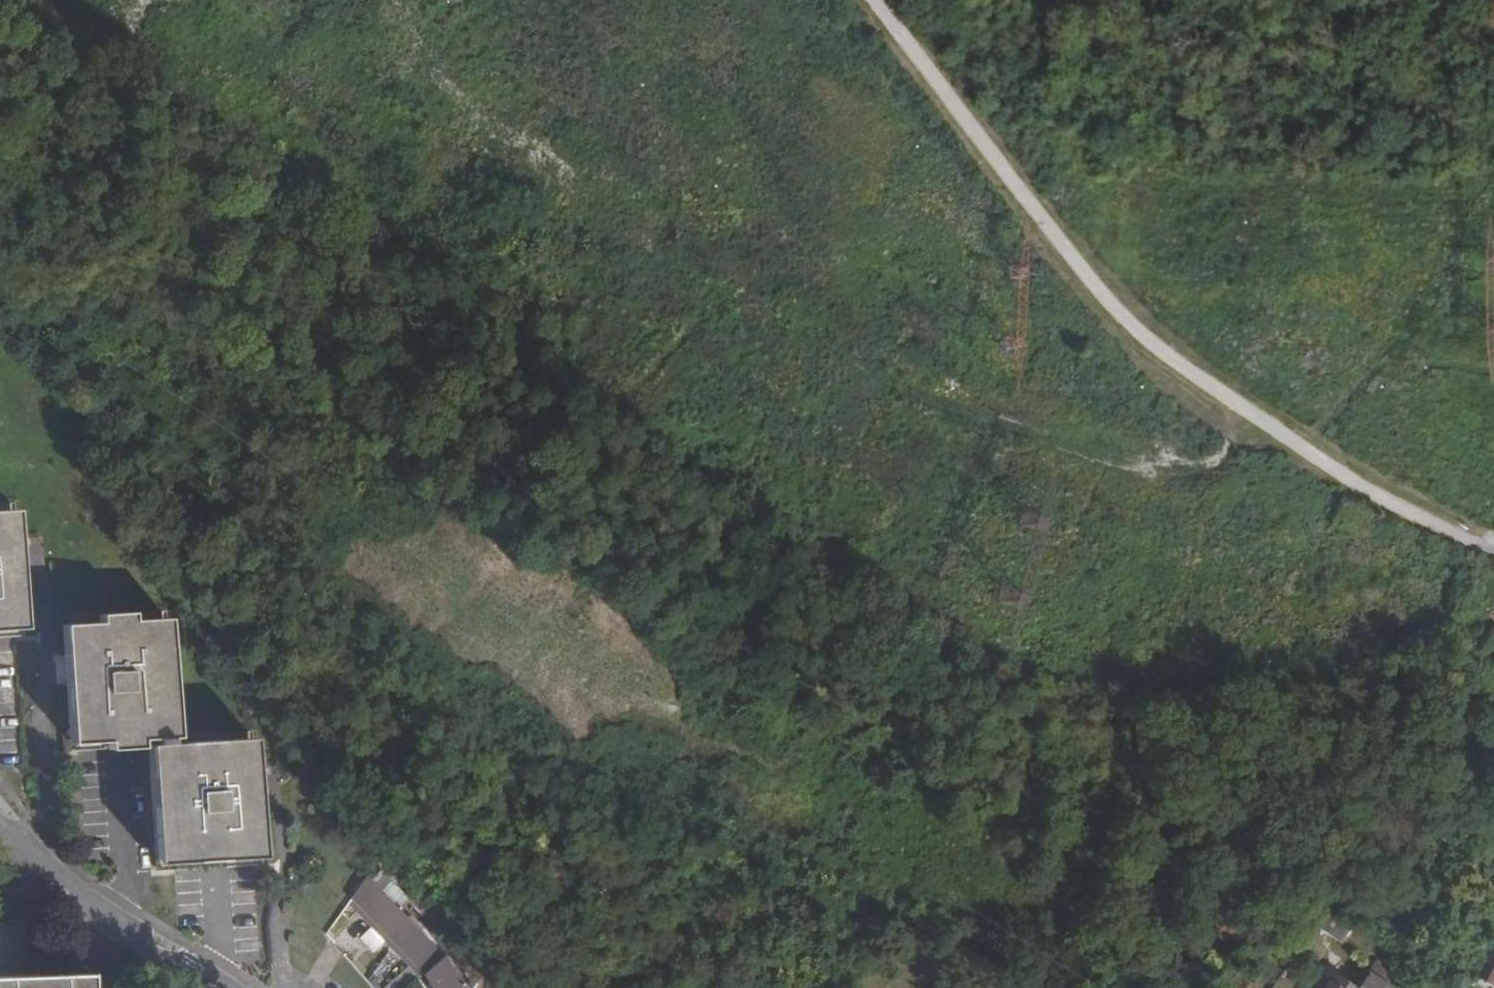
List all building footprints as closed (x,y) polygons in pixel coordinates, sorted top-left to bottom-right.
[(0,511),(0,631),(13,630),(16,630),(8,511),(0,511)] [(155,744),(169,743),(161,619),(69,624),(76,744),(117,742),(143,741),(155,740),(155,744)] [(246,739),(176,743),(169,743),(155,744),(155,747),(162,863),(174,863),(212,861),(253,859),(246,739)] [(447,961),(370,878),(354,898),(371,916),(367,921),(396,952),(424,979),(427,976),(447,961)] [(371,916),(354,898),(350,904),(367,921),(371,916)] [(1362,921),(1332,910),(1323,922),(1349,940),(1362,921)] [(87,974),(39,975),(38,919),(0,920),(0,987),(88,987),(87,974)] [(1375,955),(1357,981),(1337,968),(1324,987),(1378,987),(1392,966),(1375,955)] [(427,976),(436,987),(471,987),(447,961),(427,976)]
